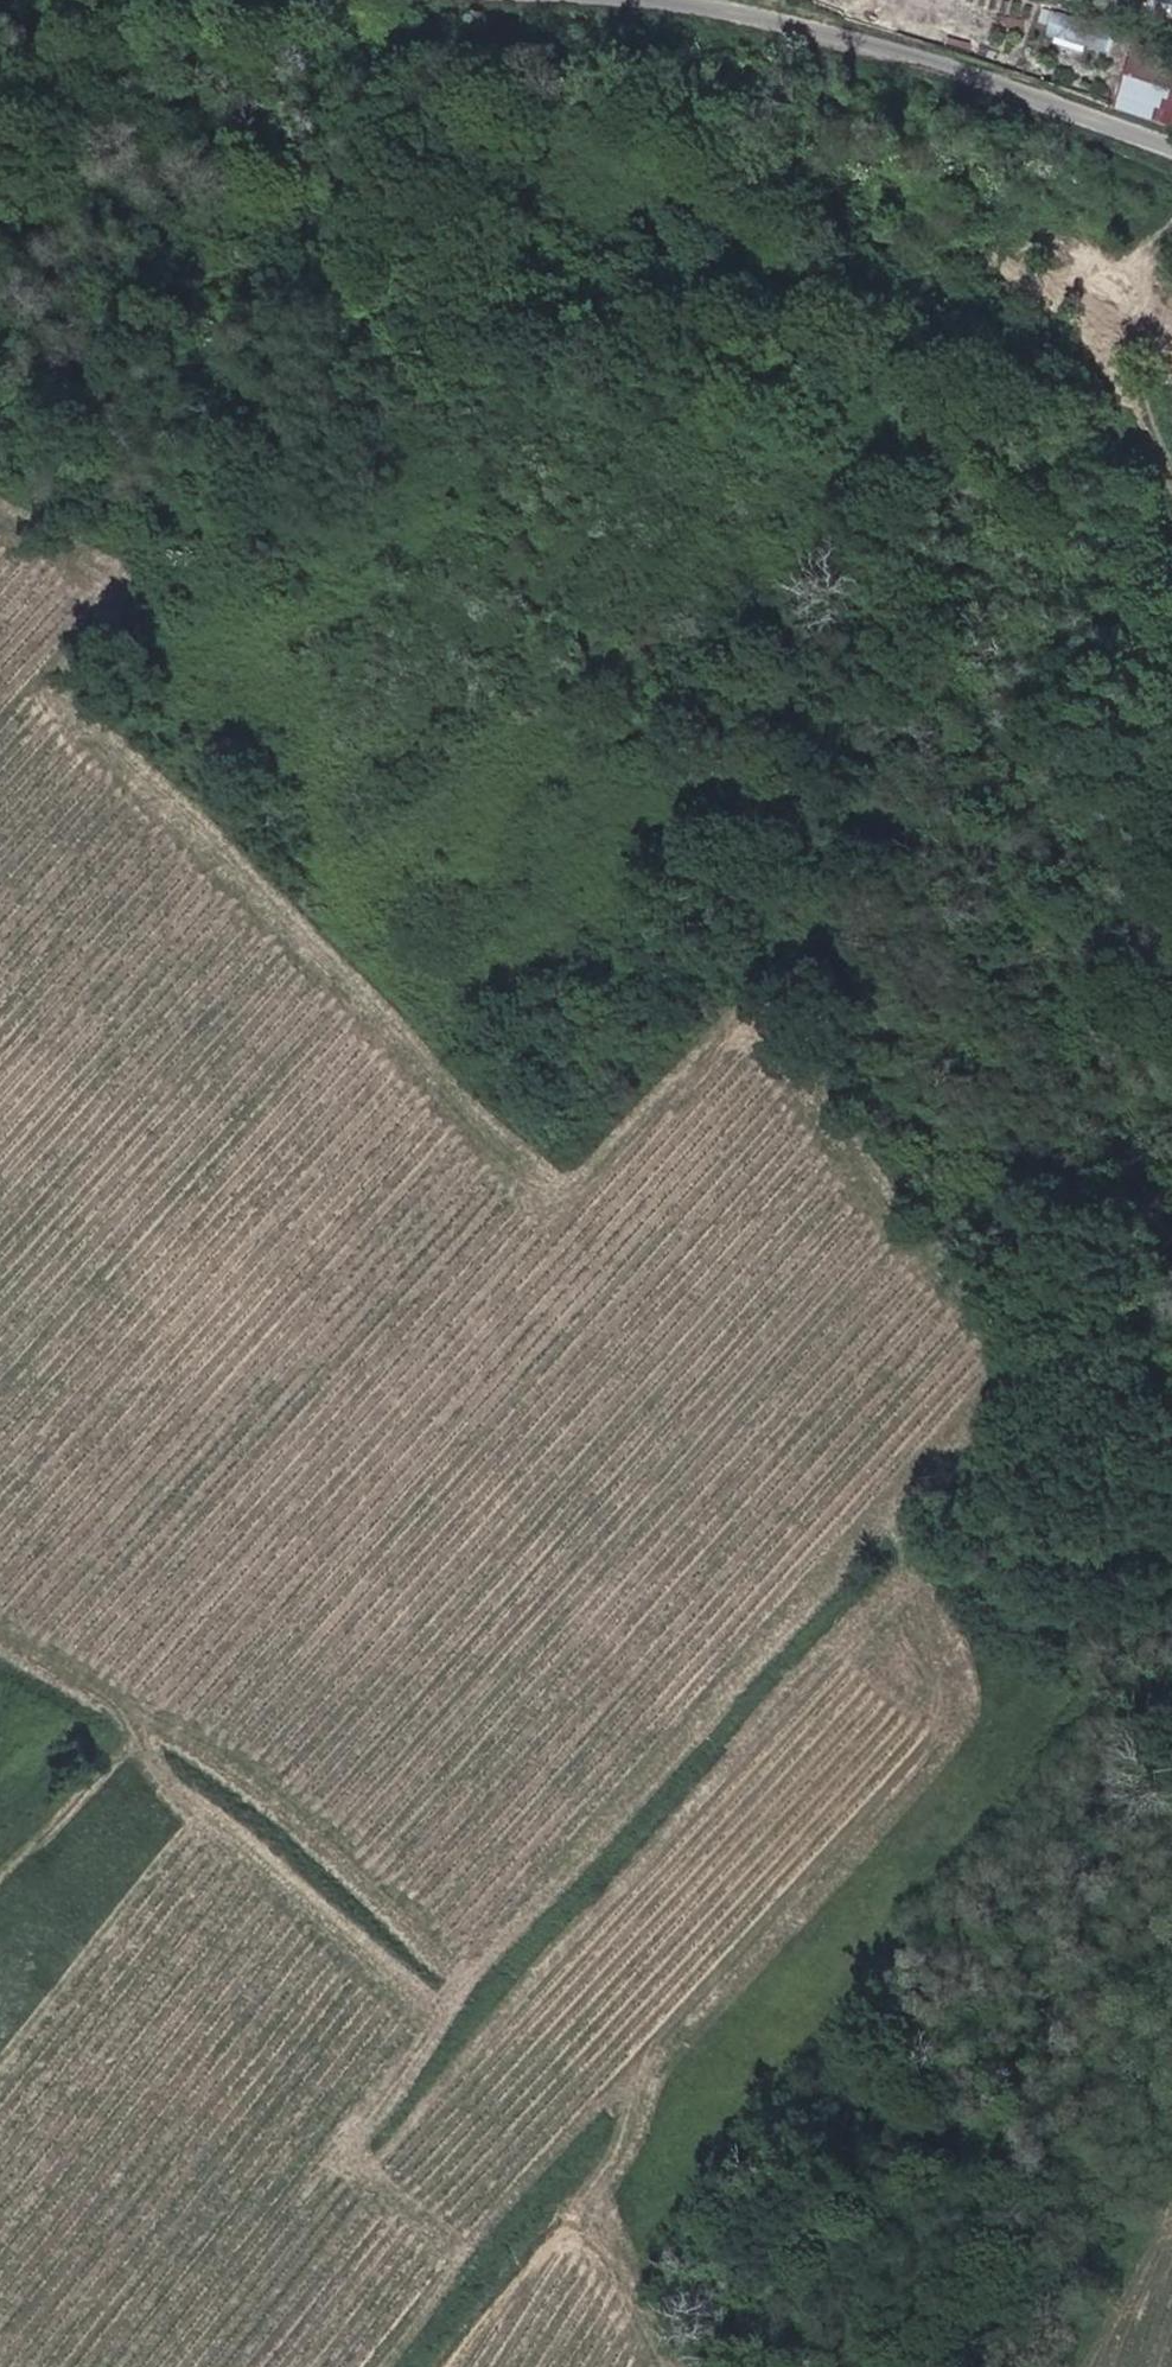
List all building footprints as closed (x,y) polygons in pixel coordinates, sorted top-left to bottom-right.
[(1126,113),(1171,127),(1171,53),(1146,46),(1126,113)]
